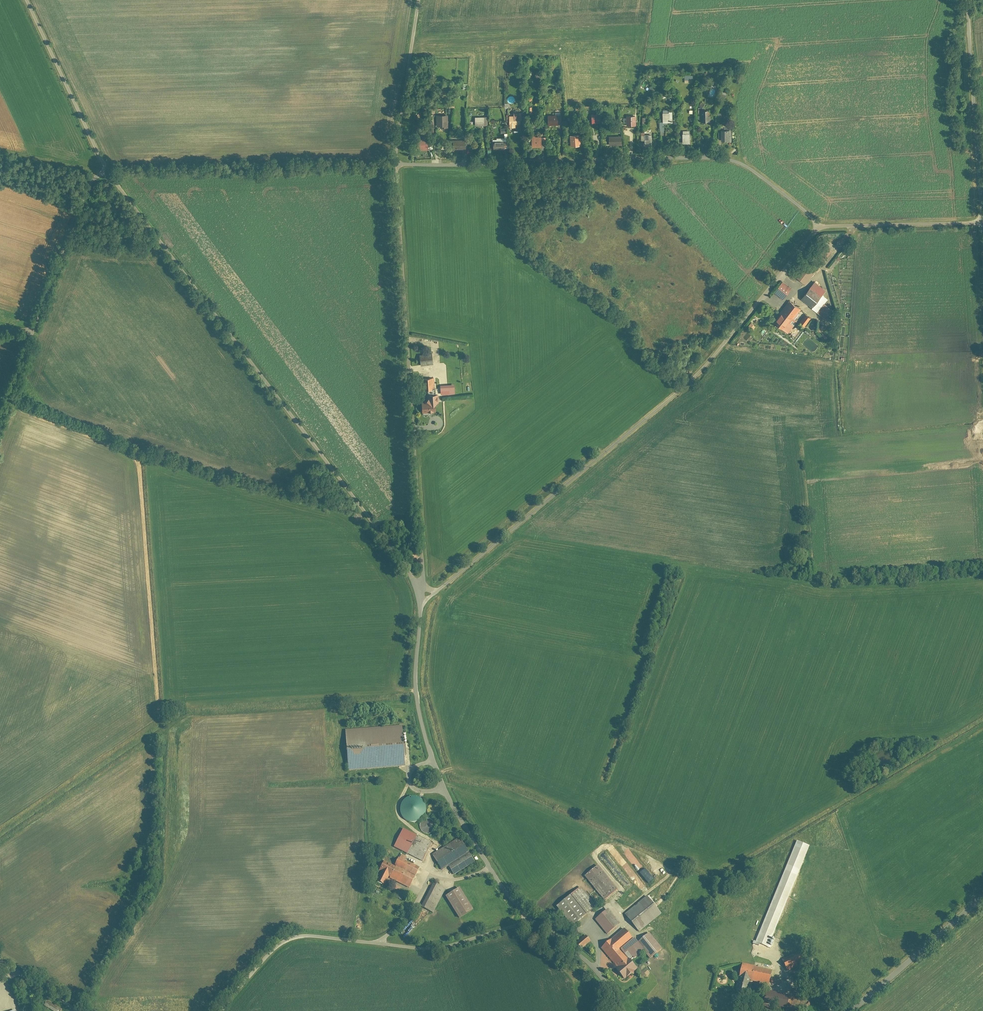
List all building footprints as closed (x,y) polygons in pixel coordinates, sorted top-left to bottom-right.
[(700,111),(700,122),(709,122),(709,110),(700,111)] [(664,111),(664,124),(674,124),(673,111),(664,111)] [(475,112),(475,118),(473,118),(474,126),(486,126),(486,117),(484,117),(484,112),(475,112)] [(509,118),(510,129),(521,128),(520,123),(523,123),(522,113),(515,114),(515,118),(509,118)] [(548,116),(549,125),(560,124),(559,115),(548,116)] [(438,116),(438,128),(447,128),(447,116),(438,116)] [(593,116),(593,125),(603,124),(602,116),(593,116)] [(636,126),(635,117),(627,117),(628,126),(636,126)] [(722,132),(723,143),(732,143),(731,132),(722,132)] [(532,136),(532,147),(542,147),(542,136),(532,136)] [(572,136),(573,148),(581,147),(581,136),(572,136)] [(610,138),(610,148),(622,147),(622,137),(610,138)] [(417,140),(417,151),(429,152),(429,140),(417,140)] [(454,140),(454,150),(467,149),(466,140),(454,140)] [(494,140),(495,149),(507,149),(507,140),(494,140)] [(822,244),(814,254),(825,261),(832,251),(822,244)] [(835,311),(826,304),(829,301),(823,296),(827,291),(816,282),(802,300),(828,320),(835,311)] [(783,283),(776,292),(785,299),(792,289),(783,283)] [(798,320),(794,317),(800,309),(790,301),(774,322),(788,333),(798,320)] [(806,315),(801,322),(807,326),(811,319),(806,315)] [(748,328),(752,333),(757,328),(753,323),(748,328)] [(421,355),(421,364),(433,363),(433,354),(421,355)] [(469,364),(467,373),(481,376),(483,367),(469,364)] [(435,379),(422,380),(423,393),(436,393),(435,379)] [(423,401),(424,414),(437,413),(436,395),(428,396),(428,401),(423,401)] [(358,510),(353,513),(358,520),(363,516),(358,510)] [(403,726),(345,729),(347,767),(405,764),(403,726)] [(403,799),(401,803),(400,808),(401,812),(404,815),(407,818),(411,819),(415,820),(419,818),(422,816),(425,813),(426,809),(426,804),(425,800),(422,797),(418,795),(414,794),(410,794),(406,796),(403,799)] [(430,803),(428,805),(427,807),(426,809),(426,812),(427,814),(429,816),(431,817),(434,818),(437,817),(439,816),(441,814),(442,811),(442,809),(441,806),(439,804),(437,803),(435,802),(432,802),(430,803)] [(424,820),(422,822),(420,824),(420,826),(420,829),(421,831),(423,833),(425,834),(428,835),(430,834),(433,833),(434,831),(435,828),(435,826),(435,823),(433,821),(431,820),(428,819),(426,819),(424,820)] [(432,844),(413,834),(404,850),(422,861),(432,844)] [(454,875),(474,861),(458,837),(433,854),(443,868),(448,865),(454,875)] [(798,841),(756,942),(769,947),(810,846),(798,841)] [(388,878),(409,888),(421,865),(401,855),(395,867),(384,861),(378,872),(382,874),(377,882),(384,886),(388,878)] [(598,867),(586,877),(604,899),(617,889),(598,867)] [(420,905),(434,913),(447,888),(433,881),(420,905)] [(597,909),(581,888),(557,906),(573,927),(597,909)] [(460,889),(447,896),(458,917),(472,909),(460,889)] [(399,894),(396,899),(401,902),(404,896),(399,894)] [(648,897),(627,915),(639,931),(661,913),(648,897)] [(608,910),(597,919),(610,934),(620,925),(608,910)] [(642,948),(624,928),(602,949),(627,977),(637,968),(629,960),(642,948)] [(663,948),(651,933),(640,943),(652,958),(663,948)] [(800,952),(783,960),(788,972),(806,964),(800,952)] [(737,990),(749,993),(752,980),(768,983),(772,967),(744,961),(737,990)] [(797,996),(769,988),(765,1001),(793,1009),(797,996)] [(46,1006),(53,1010),(58,1010),(61,1008),(50,1000),(46,1006)]
